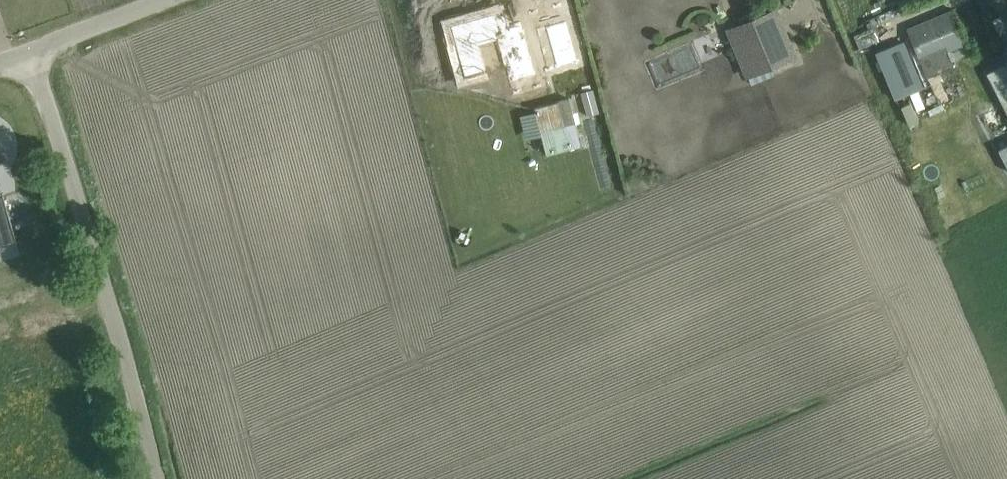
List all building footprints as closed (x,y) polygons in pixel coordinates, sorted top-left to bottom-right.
[(522,2),(469,18),(482,69),(504,63),(496,33),(514,28),(518,45),(523,43),(533,80),(555,73),(538,9),(525,13),(522,2)] [(776,9),(726,29),(745,75),(750,73),(751,75),(796,56),(776,9)] [(953,10),(907,29),(927,77),(928,76),(954,66),(947,51),(966,43),(953,10)] [(902,37),(874,48),(894,94),(921,83),(902,37)] [(986,72),(1006,114),(1006,61),(986,72)] [(598,112),(592,89),(581,93),(587,115),(598,112)] [(565,92),(536,104),(550,150),(549,149),(579,138),(565,92)] [(918,120),(911,102),(901,106),(909,124),(918,120)] [(998,150),(1006,168),(1006,145),(998,150)] [(0,195),(0,246),(16,241),(3,195),(0,195)]
